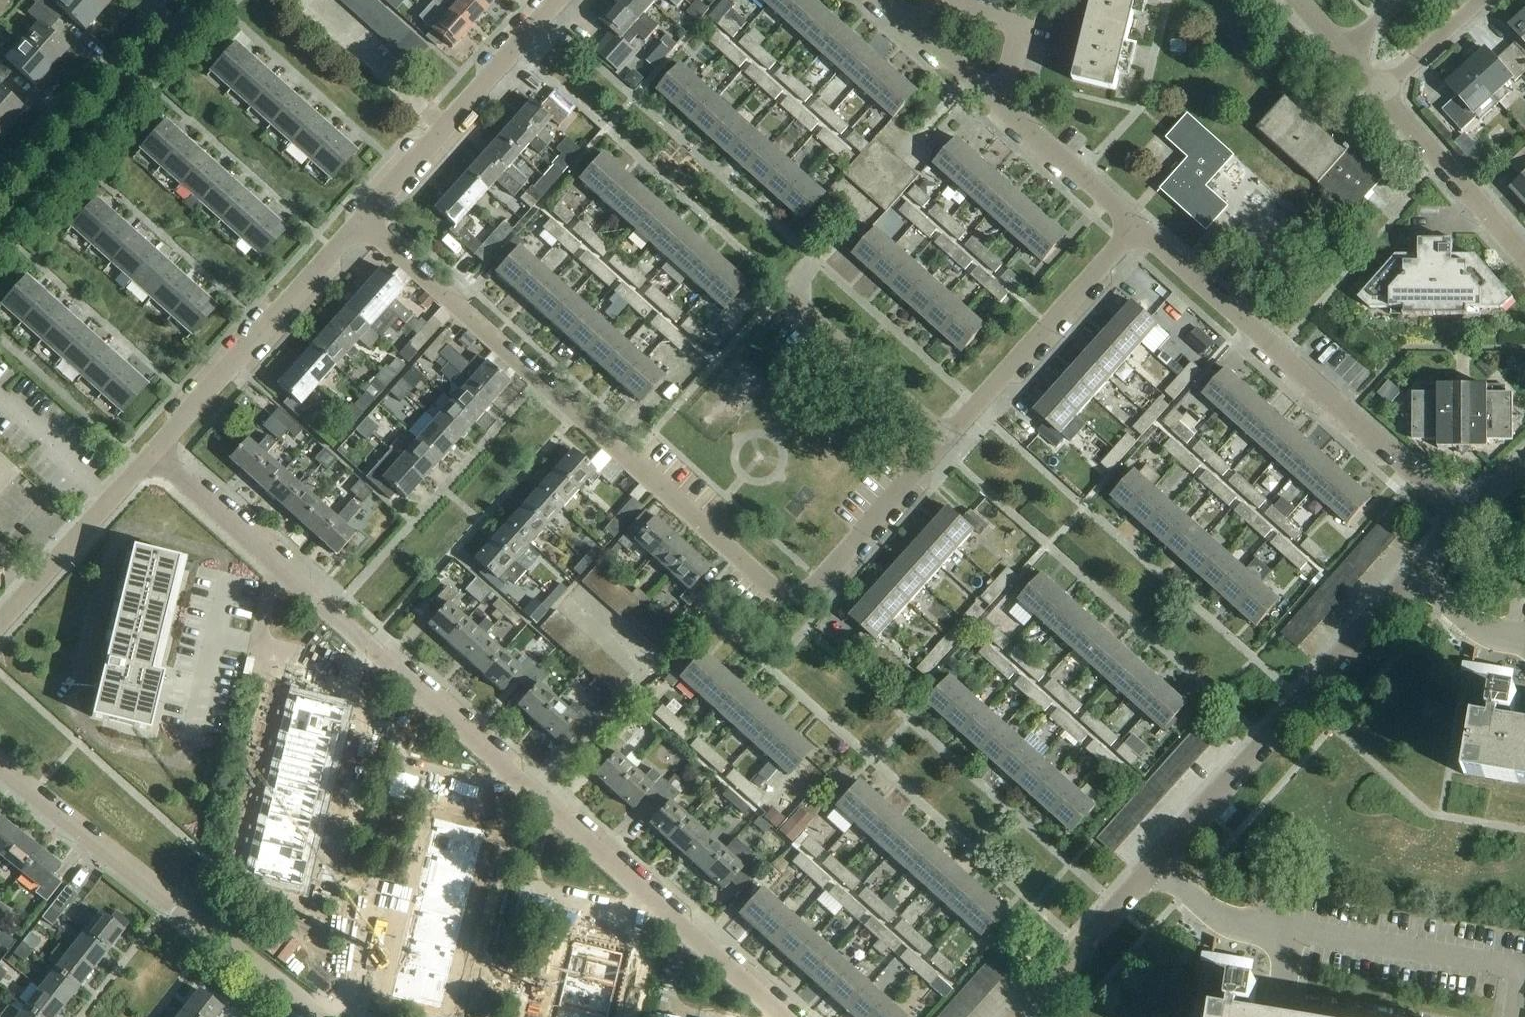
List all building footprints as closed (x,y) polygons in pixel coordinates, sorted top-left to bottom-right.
[(0,1),(0,18),(12,5),(7,0),(1,0),(0,1)] [(36,4),(57,23),(65,14),(85,32),(102,13),(87,0),(60,0),(56,5),(51,0),(39,0),(36,4)] [(102,13),(114,0),(87,0),(102,13)] [(350,10),(359,0),(343,0),(341,2),(350,10)] [(359,18),(375,1),(374,0),(359,0),(350,10),(359,18)] [(436,1),(469,30),(485,13),(471,0),(437,0),(436,1)] [(485,13),(496,0),(471,0),(485,13)] [(618,5),(653,36),(660,28),(645,15),(654,5),(649,0),(622,0),(618,5)] [(678,9),(685,0),(668,0),(678,9)] [(732,11),(736,7),(728,0),(725,0),(709,18),(718,26),(734,40),(747,25),(732,11)] [(787,22),(806,0),(773,0),(769,5),(787,22)] [(804,38),(828,12),(816,2),(814,0),(806,0),(787,22),(804,38)] [(1143,0),(1093,0),(1088,21),(1130,31),(1136,7),(1141,8),(1143,0)] [(359,18),(368,26),(384,9),(375,1),(359,18)] [(469,30),(436,1),(429,9),(441,21),(433,31),(442,39),(453,49),(469,30)] [(699,1),(693,7),(704,17),(710,11),(699,1)] [(39,23),(23,42),(53,68),(69,50),(49,32),(57,23),(36,4),(28,13),(39,23)] [(653,36),(618,5),(602,23),(614,33),(596,53),(619,73),(637,53),(630,46),(639,37),(646,43),(653,36)] [(704,17),(693,7),(687,14),(698,24),(704,17)] [(368,26),(377,35),(393,16),(384,9),(368,26)] [(804,38),(822,54),(846,28),(834,18),(828,13),(829,12),(828,12),(804,38)] [(1510,27),(1520,38),(1505,52),(1524,73),(1524,14),(1510,27)] [(377,35),(386,43),(402,25),(393,16),(377,35)] [(1127,68),(1132,48),(1126,46),(1130,31),(1088,21),(1073,82),(1115,92),(1121,67),(1127,68)] [(386,43),(395,50),(411,33),(402,25),(386,43)] [(822,54),(840,70),(864,44),(852,34),(846,29),(846,28),(822,54)] [(433,31),(426,38),(435,46),(442,39),(433,31)] [(395,50),(404,59),(420,40),(411,33),(395,50)] [(710,43),(725,56),(733,47),(718,34),(710,43)] [(661,43),(672,53),(678,46),(667,36),(661,43)] [(740,45),(754,59),(763,50),(748,36),(740,45)] [(420,40),(404,59),(413,67),(429,49),(420,40)] [(8,78),(16,69),(36,87),(53,68),(23,42),(6,60),(0,55),(0,71),(8,78)] [(211,72),(231,90),(257,61),(237,43),(211,72)] [(840,70),(858,86),(882,60),(870,50),(864,45),(864,44),(840,70)] [(733,47),(725,56),(739,70),(748,61),(733,47)] [(763,50),(754,59),(769,72),(777,63),(763,50)] [(1486,51),(1467,68),(1493,96),(1512,79),(1515,83),(1522,77),(1502,55),(1495,61),(1486,51)] [(858,86),(876,102),(900,76),(888,66),(882,61),(882,60),(858,86)] [(231,90),(251,108),(277,79),(257,61),(231,90)] [(676,107),(677,108),(700,82),(682,65),(662,87),(658,91),(670,102),(671,101),(676,107)] [(745,75),(760,88),(769,79),(754,65),(745,75)] [(775,78),(790,91),(799,82),(784,68),(775,78)] [(1493,96),(1467,68),(1448,86),(1457,96),(1442,110),(1462,132),(1478,117),(1474,114),(1493,96)] [(629,82),(636,89),(644,80),(637,73),(629,82)] [(900,76),(876,102),(894,119),(914,97),(918,93),(906,82),(905,82),(900,77),(900,76)] [(251,108),(271,126),(297,97),(277,79),(251,108)] [(769,79),(760,88),(775,102),(784,92),(769,79)] [(694,123),(695,124),(718,98),(700,82),(677,108),(688,118),(694,123)] [(799,82),(790,91),(805,104),(814,95),(799,82)] [(9,129),(26,110),(0,87),(0,121),(9,129)] [(1384,178),(1352,149),(1358,142),(1300,90),(1290,102),(1286,98),(1257,131),(1319,186),(1319,185),(1352,215),(1358,208),(1382,181),(1384,178)] [(271,126),(291,144),(317,115),(297,97),(271,126)] [(781,107),(796,120),(805,111),(790,97),(781,107)] [(712,139),(713,140),(736,114),(718,98),(695,124),(706,134),(712,139)] [(531,102),(515,120),(547,148),(554,140),(543,130),(551,120),(559,127),(567,118),(547,100),(540,109),(531,102)] [(811,110),(827,123),(835,114),(820,101),(811,110)] [(805,111),(796,120),(811,134),(819,124),(805,111)] [(730,155),(731,156),(754,130),(736,114),(713,140),(724,150),(730,155)] [(835,114),(827,123),(842,137),(850,127),(835,114)] [(291,144),(311,162),(337,133),(317,115),(291,144)] [(1160,191),(1207,233),(1229,208),(1207,188),(1235,157),(1188,115),(1166,140),(1188,159),(1160,191)] [(140,149),(161,167),(186,139),(166,120),(140,149)] [(515,120),(499,138),(519,156),(529,145),(540,155),(547,148),(515,120)] [(0,121),(0,139),(9,129),(0,121)] [(748,171),(749,172),(772,146),(754,130),(731,156),(742,166),(748,171)] [(817,139),(832,152),(840,144),(825,130),(817,139)] [(337,133),(311,162),(331,180),(357,151),(337,133)] [(848,142),(861,154),(869,145),(856,133),(848,142)] [(861,154),(860,156),(868,163),(885,145),(876,137),(869,145),(861,154)] [(499,138),(483,155),(521,189),(528,182),(510,166),(519,156),(499,138)] [(583,152),(568,138),(557,150),(572,164),(583,152)] [(161,167),(180,185),(206,157),(186,139),(161,167)] [(935,166),(953,183),(977,156),(965,146),(965,147),(958,140),(935,166)] [(840,144),(832,152),(847,166),(855,157),(840,144)] [(868,163),(877,171),(893,152),(885,145),(868,163)] [(766,187),(767,188),(790,162),(772,146),(749,172),(760,182),(766,187)] [(1524,203),(1524,149),(1509,164),(1523,179),(1512,189),(1524,203)] [(877,171),(885,178),(902,160),(893,152),(877,171)] [(580,180),(598,197),(622,170),(611,160),(610,160),(603,154),(580,180)] [(483,155),(467,173),(487,191),(496,182),(514,198),(521,189),(483,155)] [(843,174),(852,182),(868,163),(860,156),(843,174)] [(953,183),(971,199),(995,172),(983,162),(983,163),(977,157),(977,156),(953,183)] [(180,185),(200,203),(226,175),(206,157),(180,185)] [(552,165),(563,174),(569,168),(559,158),(552,165)] [(885,178),(894,186),(910,167),(902,160),(885,178)] [(784,203),(785,204),(808,178),(790,162),(767,188),(778,198),(784,203)] [(852,182),(861,189),(877,171),(868,163),(852,182)] [(910,167),(894,186),(902,193),(919,175),(910,167)] [(598,197),(616,213),(640,186),(629,176),(628,176),(623,171),(622,170),(598,197)] [(861,189),(869,197),(885,178),(877,171),(861,189)] [(971,199),(989,215),(1013,188),(1001,178),(1001,179),(995,173),(995,172),(971,199)] [(467,173),(452,191),(472,209),(487,191),(467,173)] [(200,203),(220,221),(246,193),(226,175),(200,203)] [(808,178),(785,204),(796,214),(803,221),(826,195),(808,178)] [(869,197),(878,204),(894,186),(885,178),(869,197)] [(616,213),(634,229),(658,202),(647,192),(646,192),(640,187),(641,187),(640,186),(616,213)] [(894,186),(878,204),(886,212),(902,193),(894,186)] [(532,187),(526,194),(538,204),(543,197),(532,187)] [(908,196),(923,210),(931,201),(917,187),(908,196)] [(989,215),(1007,231),(1030,204),(1019,194),(1019,195),(1013,189),(1013,188),(989,215)] [(472,209),(452,191),(435,209),(454,226),(449,232),(459,241),(474,223),(466,215),(472,209)] [(220,221),(240,239),(266,211),(246,193),(220,221)] [(538,204),(526,194),(521,200),(532,210),(538,204)] [(71,228),(91,246),(116,218),(96,199),(71,228)] [(634,229),(652,245),(676,218),(665,208),(664,208),(658,203),(659,203),(658,202),(634,229)] [(552,212),(567,226),(575,217),(560,203),(552,212)] [(899,213),(915,226),(922,217),(907,204),(899,213)] [(1007,231),(1025,247),(1048,220),(1037,210),(1037,211),(1031,205),(1030,204),(1007,231)] [(929,215),(945,229),(953,219),(938,206),(929,215)] [(266,211),(240,239),(261,257),(286,229),(266,211)] [(922,217),(915,226),(930,240),(938,230),(922,217)] [(91,246),(111,264),(136,235),(116,218),(91,246)] [(652,245),(670,261),(694,234),(682,224),(676,219),(677,219),(676,218),(652,245)] [(953,219),(945,229),(960,242),(968,233),(953,219)] [(543,229),(558,242),(566,233),(551,220),(543,229)] [(1048,220),(1025,247),(1043,263),(1063,241),(1067,237),(1055,226),(1055,227),(1049,221),(1048,220)] [(573,231),(588,245),(596,236),(582,222),(573,231)] [(504,223),(497,231),(506,239),(513,231),(504,223)] [(871,272),(872,273),(896,246),(878,229),(858,252),(857,252),(853,256),(866,267),(866,266),(872,272),(871,272)] [(506,239),(497,231),(475,255),(484,263),(506,239)] [(566,233),(558,242),(574,256),(581,247),(566,233)] [(670,261),(687,277),(712,250),(700,240),(700,241),(694,235),(695,235),(694,234),(670,261)] [(111,264),(131,281),(156,253),(136,235),(111,264)] [(521,247),(524,243),(516,236),(499,256),(506,263),(521,247)] [(596,236),(588,245),(603,258),(611,249),(596,236)] [(935,245),(950,258),(958,249),(943,236),(935,245)] [(965,248),(980,261),(988,252),(972,239),(965,248)] [(1403,317),(1468,317),(1468,309),(1502,309),(1513,299),(1476,256),(1453,257),(1453,241),(1419,241),(1418,256),(1396,256),(1358,299),(1369,309),(1403,309),(1403,317)] [(889,288),(890,289),(914,262),(896,246),(872,273),(883,283),(884,282),(890,288),(889,288)] [(514,289),(539,264),(521,247),(506,263),(500,270),(500,269),(496,274),(508,285),(509,284),(514,289)] [(958,249),(950,258),(966,272),(974,263),(958,249)] [(687,277),(705,293),(729,266),(718,256),(718,257),(712,251),(712,250),(687,277)] [(579,262),(594,275),(602,266),(587,252),(579,262)] [(988,252),(980,261),(996,274),(1003,265),(988,252)] [(131,281),(151,299),(176,271),(156,253),(131,281)] [(609,264),(624,277),(632,268),(617,254),(609,264)] [(907,304),(908,305),(932,278),(914,262),(890,289),(901,299),(902,298),(907,304)] [(532,306),(533,307),(557,280),(539,264),(514,289),(526,301),(526,300),(532,305),(532,306)] [(602,266),(594,275),(609,288),(617,279),(602,266)] [(729,266),(705,293),(724,310),(744,287),(748,283),(736,272),(736,273),(730,267),(729,266)] [(364,287),(387,308),(417,335),(426,343),(442,325),(433,317),(424,327),(394,300),(404,289),(381,268),(364,287)] [(632,268),(624,277),(639,291),(647,281),(632,268)] [(971,276),(986,290),(994,282),(979,268),(971,276)] [(151,299),(170,317),(196,289),(176,271),(151,299)] [(1001,280),(1016,293),(1024,284),(1009,271),(1001,280)] [(20,325),(46,295),(26,277),(0,306),(0,307),(20,325)] [(925,320),(926,321),(950,294),(932,278),(908,305),(919,315),(920,314),(925,320)] [(550,322),(550,323),(575,296),(557,280),(533,307),(544,317),(544,316),(550,322)] [(994,282),(986,290),(1001,304),(1008,296),(994,282)] [(628,305),(630,307),(638,297),(623,284),(615,293),(615,294),(628,305)] [(645,296),(660,309),(669,300),(654,286),(645,296)] [(364,287),(346,307),(369,328),(370,328),(387,308),(364,287)] [(196,289),(170,317),(191,335),(216,307),(196,289)] [(427,310),(435,302),(425,293),(417,302),(427,310)] [(621,313),(628,305),(615,294),(609,301),(612,305),(621,313)] [(943,336),(944,337),(968,310),(950,294),(926,321),(937,331),(938,330),(943,336)] [(20,325),(40,343),(66,313),(46,295),(20,325)] [(568,338),(568,339),(592,312),(575,296),(550,323),(562,333),(562,332),(568,338)] [(638,297),(630,307),(644,320),(653,311),(638,297)] [(669,300),(660,309),(675,323),(683,313),(669,300)] [(1116,321),(1115,322),(1142,345),(1158,327),(1136,307),(1132,303),(1121,315),(1122,315),(1116,321)] [(346,307),(329,326),(353,347),(359,340),(370,351),(382,338),(370,328),(369,328),(346,307)] [(968,310),(944,337),(955,347),(956,346),(963,353),(986,326),(968,310)] [(585,354),(586,355),(610,328),(592,312),(568,339),(580,349),(586,354),(585,354)] [(40,343),(60,360),(86,331),(66,313),(40,343)] [(650,325),(665,339),(674,329),(659,316),(650,325)] [(681,328),(696,341),(704,332),(689,319),(681,328)] [(1100,339),(1099,339),(1126,363),(1142,345),(1115,322),(1105,333),(1106,333),(1100,339)] [(329,326),(312,346),(335,367),(345,355),(351,360),(358,353),(352,347),(353,347),(329,326)] [(603,370),(604,371),(628,344),(610,328),(586,355),(597,365),(598,365),(604,370),(603,370)] [(1215,344),(1197,328),(1185,341),(1203,357),(1215,344)] [(674,329),(665,339),(680,352),(689,343),(674,329)] [(438,356),(460,375),(492,403),(510,384),(486,363),(477,355),(469,365),(447,346),(454,338),(445,330),(430,348),(438,356)] [(60,360),(80,378),(106,349),(86,331),(60,360)] [(419,351),(426,343),(417,335),(410,343),(419,351)] [(1084,356),(1083,357),(1110,381),(1126,363),(1099,339),(1089,351),(1090,351),(1084,357),(1084,356)] [(621,386),(622,387),(646,360),(628,344),(604,371),(615,381),(616,381),(622,386),(621,386)] [(312,346),(295,365),(318,386),(335,367),(312,346)] [(709,352),(715,357),(720,352),(714,347),(709,352)] [(431,364),(438,356),(430,348),(422,356),(431,364)] [(80,378),(100,396),(126,367),(106,349),(80,378)] [(1068,374),(1067,375),(1094,399),(1110,381),(1083,357),(1073,369),(1074,369),(1068,375),(1068,374)] [(387,366),(381,373),(392,383),(406,367),(397,359),(389,368),(387,366)] [(646,360),(622,387),(633,397),(634,397),(640,403),(664,377),(646,360)] [(1192,363),(1179,378),(1188,386),(1201,371),(1192,363)] [(460,375),(448,364),(443,370),(441,373),(452,383),(453,382),(460,375)] [(318,386),(295,365),(277,385),(291,397),(284,405),(300,419),(307,411),(301,405),(318,386)] [(126,367),(100,396),(120,415),(147,385),(126,367)] [(1204,396),(1222,413),(1246,387),(1234,376),(1227,370),(1204,396)] [(392,383),(381,373),(364,392),(375,402),(392,383)] [(462,390),(451,402),(475,423),(492,403),(460,375),(453,382),(462,390)] [(1052,392),(1051,393),(1078,416),(1094,399),(1067,375),(1057,386),(1058,387),(1052,393),(1052,392)] [(1188,386),(1179,378),(1166,393),(1175,401),(1188,386)] [(402,380),(397,387),(408,397),(414,391),(402,380)] [(1389,382),(1378,395),(1390,406),(1402,393),(1389,382)] [(408,397),(397,387),(391,393),(402,403),(408,397)] [(1222,413),(1240,429),(1264,403),(1252,392),(1252,393),(1246,387),(1247,387),(1246,387),(1222,413)] [(1438,449),(1455,449),(1459,454),(1467,454),(1471,449),(1488,449),(1488,442),(1513,442),(1513,394),(1505,394),(1505,387),(1421,387),(1421,394),(1413,394),(1413,442),(1438,442),(1438,449)] [(1078,416),(1051,393),(1041,404),(1042,405),(1035,412),(1047,422),(1061,435),(1078,416)] [(1161,398),(1148,413),(1157,421),(1170,406),(1161,398)] [(451,402),(435,421),(458,442),(475,423),(451,402)] [(1240,429),(1258,445),(1282,419),(1270,408),(1270,409),(1264,403),(1265,403),(1264,403),(1240,429)] [(352,405),(346,411),(357,421),(363,415),(352,405)] [(272,418),(287,431),(295,422),(280,409),(272,418)] [(1162,424),(1172,432),(1187,446),(1195,437),(1180,423),(1183,418),(1174,410),(1162,424)] [(357,421),(346,411),(340,418),(352,428),(357,421)] [(1157,421),(1148,413),(1134,428),(1143,436),(1157,421)] [(227,416),(217,428),(225,436),(236,424),(227,416)] [(369,419),(363,426),(373,435),(379,428),(369,419)] [(1258,445),(1276,461),(1300,435),(1288,424),(1288,425),(1282,419),(1258,445)] [(435,421),(418,440),(441,461),(458,442),(435,421)] [(295,422),(287,431),(296,439),(304,430),(295,422)] [(1064,440),(1046,424),(1038,433),(1055,449),(1064,440)] [(373,435),(363,426),(357,433),(367,442),(373,435)] [(1129,434),(1115,449),(1124,457),(1138,442),(1129,434)] [(1276,461),(1294,477),(1317,450),(1306,440),(1306,441),(1300,436),(1300,435),(1276,461)] [(228,460),(247,476),(265,456),(246,440),(228,460)] [(389,449),(400,459),(424,481),(441,461),(418,440),(405,454),(401,450),(405,446),(397,440),(389,449)] [(1163,449),(1178,462),(1186,453),(1171,440),(1163,449)] [(1193,451),(1208,464),(1216,456),(1201,442),(1193,451)] [(314,460),(321,465),(331,454),(324,449),(314,460)] [(1124,457),(1115,449),(1101,465),(1110,473),(1124,457)] [(1294,477),(1312,493),(1335,466),(1324,456),(1324,457),(1318,452),(1318,451),(1317,450),(1294,477)] [(571,451),(555,469),(578,489),(585,481),(592,487),(601,477),(571,451)] [(23,474),(0,453),(0,500),(23,474)] [(1186,453),(1178,462),(1193,475),(1201,467),(1186,453)] [(331,454),(321,465),(327,471),(337,460),(331,454)] [(247,476),(264,492),(283,472),(265,456),(247,476)] [(1216,456),(1208,464),(1223,478),(1231,469),(1216,456)] [(424,481),(400,459),(383,479),(385,481),(378,489),(391,500),(398,492),(406,500),(424,481)] [(1312,493),(1330,509),(1353,482),(1342,472),(1342,473),(1336,468),(1336,467),(1335,466),(1312,493)] [(555,469),(539,487),(561,508),(578,489),(555,469)] [(264,492),(283,508),(301,488),(283,472),(264,492)] [(1199,481),(1214,494),(1222,485),(1207,472),(1199,481)] [(1130,515),(1131,515),(1154,489),(1136,473),(1116,495),(1116,494),(1112,499),(1124,509),(1130,514),(1130,515)] [(1229,483),(1244,497),(1252,488),(1237,474),(1229,483)] [(283,508),(300,524),(318,503),(310,496),(320,485),(311,477),(301,488),(283,508)] [(350,492),(357,497),(367,486),(360,481),(350,492)] [(1353,482),(1330,509),(1348,525),(1368,503),(1368,504),(1372,499),(1360,488),(1360,489),(1354,484),(1354,483),(1353,482)] [(1222,485),(1214,494),(1229,508),(1237,499),(1222,485)] [(367,486),(357,497),(363,503),(373,492),(367,486)] [(539,487),(523,505),(546,525),(561,508),(539,487)] [(1252,488),(1244,497),(1259,510),(1267,501),(1252,488)] [(1148,531),(1149,531),(1172,505),(1154,489),(1131,515),(1142,525),(1148,530),(1148,531)] [(633,498),(613,521),(623,530),(643,507),(633,498)] [(337,520),(318,540),(337,556),(345,547),(355,556),(369,540),(359,531),(355,536),(346,528),(361,510),(352,502),(337,520)] [(300,524),(318,540),(337,520),(318,503),(300,524)] [(1235,513),(1250,526),(1258,517),(1243,504),(1235,513)] [(523,505),(507,523),(530,543),(546,525),(523,505)] [(1166,547),(1190,521),(1172,505),(1149,531),(1160,541),(1166,546),(1166,547)] [(1265,516),(1280,529),(1288,520),(1273,507),(1265,516)] [(932,526),(931,527),(958,551),(974,532),(980,537),(989,527),(971,511),(962,521),(952,513),(953,512),(948,508),(937,520),(938,521),(932,527),(932,526)] [(635,542),(652,557),(672,535),(654,518),(653,519),(645,512),(617,543),(627,551),(635,542)] [(1258,517),(1250,526),(1265,540),(1273,531),(1258,517)] [(1288,520),(1280,529),(1295,542),(1303,533),(1288,520)] [(623,530),(613,521),(605,530),(614,539),(623,530)] [(1184,563),(1208,537),(1190,521),(1166,547),(1178,558),(1178,557),(1184,562),(1184,563)] [(507,523),(491,541),(514,561),(530,543),(507,523)] [(1381,524),(1373,532),(1390,547),(1397,538),(1381,524)] [(916,544),(915,545),(942,569),(958,551),(931,527),(921,538),(922,539),(916,544)] [(1373,532),(1365,541),(1382,555),(1390,547),(1373,532)] [(652,557),(670,573),(691,551),(672,535),(652,557)] [(1271,545),(1286,558),(1294,549),(1279,536),(1271,545)] [(1201,579),(1202,579),(1226,553),(1208,537),(1184,563),(1196,574),(1196,573),(1202,578),(1201,579)] [(1301,548),(1316,561),(1324,552),(1309,539),(1301,548)] [(514,561),(491,541),(474,560),(505,587),(510,581),(515,585),(526,573),(514,561)] [(1365,541),(1358,549),(1374,564),(1382,555),(1365,541)] [(900,562),(899,563),(926,586),(942,569),(915,545),(905,556),(906,556),(900,562)] [(103,671),(92,718),(150,733),(164,675),(153,672),(180,560),(135,549),(105,671),(103,671)] [(594,549),(583,561),(589,567),(601,555),(594,549)] [(1294,549),(1286,558),(1300,572),(1308,563),(1294,549)] [(1358,549),(1350,558),(1367,573),(1374,564),(1358,549)] [(691,551),(670,573),(688,589),(680,598),(689,607),(705,589),(696,581),(709,568),(691,551)] [(1219,595),(1220,595),(1244,569),(1226,553),(1202,579),(1214,590),(1214,589),(1220,594),(1219,595)] [(1350,558),(1343,566),(1359,581),(1367,573),(1350,558)] [(589,567),(583,561),(574,571),(580,576),(589,567)] [(1017,577),(1008,569),(1000,561),(987,575),(996,583),(995,584),(1004,592),(1017,577)] [(884,580),(883,581),(910,604),(926,586),(899,563),(889,574),(890,574),(884,580)] [(582,583),(591,591),(607,573),(598,565),(582,583)] [(1343,566),(1335,575),(1352,590),(1359,581),(1343,566)] [(1237,611),(1238,611),(1261,585),(1244,569),(1220,595),(1231,606),(1232,605),(1238,611),(1237,611)] [(591,591),(600,599),(615,581),(607,573),(591,591)] [(1335,575),(1327,583),(1344,598),(1352,590),(1335,575)] [(1020,602),(1038,619),(1062,592),(1050,582),(1043,576),(1020,602)] [(469,589),(479,599),(487,591),(477,580),(469,589)] [(600,599),(608,607),(624,589),(615,581),(600,599)] [(868,598),(867,598),(894,622),(910,604),(883,581),(873,592),(874,592),(868,598)] [(1327,583),(1320,592),(1336,607),(1344,598),(1327,583)] [(561,584),(551,595),(558,602),(568,590),(561,584)] [(1004,592),(995,584),(981,599),(990,607),(1004,592)] [(1261,585),(1238,611),(1249,622),(1250,621),(1257,628),(1280,602),(1261,585)] [(428,626),(447,643),(467,620),(450,605),(458,596),(447,587),(432,604),(440,612),(428,626)] [(631,595),(633,596),(643,605),(649,598),(638,588),(631,595)] [(608,607),(617,615),(633,597),(624,589),(608,607)] [(1038,619),(1056,635),(1080,608),(1068,598),(1062,593),(1062,592),(1038,619)] [(1320,592),(1312,600),(1329,615),(1336,607),(1320,592)] [(558,602),(551,595),(541,606),(539,605),(528,617),(537,625),(558,602)] [(617,615),(627,623),(643,605),(633,597),(617,615)] [(894,622),(867,598),(857,610),(851,617),(877,640),(894,622)] [(493,607),(503,616),(509,609),(499,600),(493,607)] [(1312,600),(1304,609),(1321,624),(1329,615),(1312,600)] [(976,604),(963,619),(972,627),(985,612),(976,604)] [(627,623),(636,631),(651,613),(643,605),(627,623)] [(1056,635),(1074,651),(1098,624),(1086,614),(1080,609),(1080,608),(1056,635)] [(509,609),(503,616),(515,626),(521,619),(509,609)] [(1304,609),(1297,617),(1314,632),(1321,624),(1304,609)] [(540,629),(549,637),(566,619),(556,611),(540,629)] [(636,631),(644,639),(660,621),(651,613),(636,631)] [(1297,617),(1289,626),(1306,641),(1314,632),(1297,617)] [(549,637),(558,645),(574,627),(566,619),(549,637)] [(972,627),(963,619),(949,634),(958,642),(972,627)] [(447,643),(465,659),(485,637),(486,637),(494,627),(486,620),(477,630),(467,620),(447,643)] [(660,621),(644,639),(653,647),(669,629),(660,621)] [(1074,651),(1092,666),(1116,640),(1104,630),(1098,625),(1098,624),(1074,651)] [(1306,641),(1289,626),(1282,634),(1298,649),(1306,641)] [(558,645),(567,653),(583,635),(574,627),(558,645)] [(988,638),(1003,651),(1011,642),(996,629),(988,638)] [(567,653),(576,661),(592,643),(583,635),(567,653)] [(465,659),(483,676),(503,653),(486,637),(485,637),(465,659)] [(944,640),(931,655),(940,663),(953,648),(944,640)] [(1092,666),(1110,682),(1133,656),(1122,646),(1116,641),(1116,640),(1092,666)] [(576,661),(585,669),(601,651),(592,643),(576,661)] [(979,654),(994,668),(1002,659),(987,645),(979,654)] [(689,669),(701,655),(694,648),(681,662),(664,681),(672,689),(680,679),(689,669)] [(1009,657),(1024,670),(1032,661),(1017,648),(1009,657)] [(585,669),(594,678),(611,659),(601,651),(585,669)] [(513,678),(522,685),(537,667),(528,659),(520,668),(503,653),(483,676),(501,692),(513,678)] [(698,695),(722,669),(710,658),(710,659),(703,653),(701,655),(689,669),(680,679),(698,695)] [(940,663),(931,655),(917,670),(926,678),(940,663)] [(1110,682),(1128,698),(1151,672),(1140,662),(1134,657),(1133,656),(1110,682)] [(594,678),(603,686),(619,667),(611,659),(594,678)] [(1002,659),(994,668),(1009,681),(1017,672),(1002,659)] [(1032,661),(1024,670),(1039,683),(1047,674),(1032,661)] [(519,708),(537,724),(557,701),(539,685),(547,676),(537,667),(522,685),(531,693),(519,708)] [(619,667),(603,686),(612,693),(628,675),(619,667)] [(698,695),(715,712),(740,685),(728,675),(722,670),(722,669),(698,695)] [(1128,698),(1146,714),(1169,688),(1158,678),(1152,673),(1151,672),(1128,698)] [(1015,686),(1030,700),(1038,691),(1023,677),(1015,686)] [(946,720),(947,721),(970,695),(952,678),(932,700),(928,704),(940,715),(946,720)] [(587,690),(602,704),(611,694),(596,680),(587,690)] [(1045,689),(1060,702),(1068,693),(1053,680),(1045,689)] [(715,712),(733,728),(757,701),(746,691),(745,691),(740,686),(740,685),(715,712)] [(1169,688),(1146,714),(1164,731),(1184,709),(1188,705),(1176,694),(1175,694),(1170,689),(1169,688)] [(1512,727),(1518,694),(1501,691),(1494,690),(1493,695),(1470,691),(1466,716),(1474,719),(1468,756),(1465,776),(1492,781),(1524,786),(1524,729),(1512,727)] [(1038,691),(1030,700),(1045,713),(1053,704),(1038,691)] [(1068,693),(1060,702),(1075,716),(1083,707),(1068,693)] [(964,736),(964,737),(988,711),(970,695),(947,721),(958,731),(964,736)] [(295,698),(274,787),(317,798),(330,745),(335,746),(332,757),(334,758),(345,710),(295,698)] [(557,701),(537,724),(555,740),(562,733),(571,741),(592,717),(582,708),(581,709),(575,704),(568,711),(557,701)] [(733,728),(751,744),(775,717),(764,707),(763,707),(758,702),(757,701),(733,728)] [(654,715),(669,729),(677,720),(663,706),(654,715)] [(1051,718),(1066,732),(1074,723),(1059,710),(1051,718)] [(982,752),(982,753),(1006,727),(988,711),(964,737),(976,747),(982,752)] [(1081,721),(1096,735),(1104,726),(1089,712),(1081,721)] [(751,744),(769,760),(793,733),(781,723),(775,718),(776,718),(775,717),(751,744)] [(677,720),(669,729),(684,742),(692,733),(677,720)] [(1074,723),(1066,732),(1081,745),(1089,736),(1074,723)] [(1104,726),(1096,735),(1111,748),(1119,739),(1104,726)] [(999,768),(1000,769),(1024,743),(1006,727),(982,753),(994,763),(1000,768),(999,768)] [(1196,729),(1189,738),(1206,753),(1213,744),(1196,729)] [(793,733),(769,760),(787,776),(807,754),(811,750),(799,739),(793,734),(794,734),(793,733)] [(690,748),(705,761),(714,752),(712,751),(721,740),(715,734),(708,741),(703,737),(701,740),(698,738),(690,748)] [(595,776),(613,793),(633,771),(616,755),(624,746),(615,738),(600,755),(608,762),(595,776)] [(1189,738),(1181,746),(1198,761),(1206,753),(1189,738)] [(1087,750),(1102,764),(1110,755),(1095,741),(1087,750)] [(1017,784),(1018,785),(1042,759),(1024,743),(1000,769),(1012,779),(1018,784),(1017,784)] [(1117,753),(1132,767),(1140,758),(1125,744),(1117,753)] [(1181,746),(1174,755),(1190,770),(1198,761),(1181,746)] [(714,752),(705,761),(721,774),(729,765),(714,752)] [(1110,755),(1102,764),(1116,777),(1124,768),(1110,755)] [(1174,755),(1166,763),(1183,778),(1190,770),(1174,755)] [(1035,800),(1036,801),(1060,775),(1042,759),(1018,785),(1029,795),(1030,795),(1036,800),(1035,800)] [(1166,763),(1158,772),(1175,787),(1183,778),(1166,763)] [(645,795),(654,803),(669,786),(660,778),(661,777),(652,769),(643,779),(633,771),(613,793),(632,809),(645,795)] [(726,779),(741,793),(749,784),(734,770),(726,779)] [(1158,772),(1151,780),(1167,795),(1175,787),(1158,772)] [(1053,817),(1054,817),(1077,791),(1060,775),(1036,801),(1047,811),(1048,811),(1054,816),(1053,817)] [(758,776),(753,783),(759,789),(765,782),(758,776)] [(1151,780),(1143,789),(1160,804),(1167,795),(1151,780)] [(835,808),(853,824),(877,798),(866,788),(865,788),(858,782),(835,808)] [(749,784),(741,793),(756,806),(764,797),(749,784)] [(649,824),(669,841),(688,819),(670,803),(678,794),(669,786),(654,803),(661,810),(649,824)] [(274,787),(252,877),(302,889),(310,854),(309,854),(308,857),(303,855),(317,798),(274,787)] [(723,796),(733,804),(739,798),(729,789),(723,796)] [(1143,789),(1135,797),(1152,812),(1160,804),(1143,789)] [(1077,791),(1054,817),(1065,827),(1066,827),(1073,833),(1096,807),(1077,791)] [(1135,797),(1128,806),(1144,821),(1152,812),(1135,797)] [(739,798),(733,804),(745,815),(751,809),(739,798)] [(853,824),(871,840),(895,814),(884,804),(883,804),(877,799),(878,799),(877,798),(853,824)] [(1128,806),(1120,814),(1137,829),(1144,821),(1128,806)] [(784,819),(772,808),(763,818),(776,829),(784,819)] [(792,843),(813,820),(800,809),(779,832),(792,843)] [(871,840),(889,856),(913,830),(901,820),(895,815),(896,815),(895,814),(871,840)] [(1120,814),(1113,823),(1129,838),(1137,829),(1120,814)] [(770,828),(759,818),(753,825),(765,834),(770,828)] [(432,857),(419,910),(463,921),(485,832),(434,819),(423,867),(424,867),(427,856),(432,857)] [(669,841),(686,857),(706,835),(688,819),(669,841)] [(3,859),(22,835),(3,820),(0,824),(0,857),(3,859)] [(1113,823),(1105,831),(1122,846),(1129,838),(1113,823)] [(889,856),(907,873),(931,846),(919,836),(919,837),(913,831),(914,831),(913,830),(889,856)] [(1122,846),(1105,831),(1097,840),(1114,855),(1122,846)] [(3,859),(22,874),(41,850),(22,835),(3,859)] [(686,857),(704,873),(723,851),(706,835),(686,857)] [(801,847),(817,860),(825,851),(809,838),(801,847)] [(723,851),(704,873),(722,889),(733,877),(747,889),(760,874),(746,862),(753,854),(736,839),(724,852),(723,851)] [(907,873),(925,889),(949,862),(937,852),(937,853),(931,847),(931,846),(907,873)] [(41,850),(22,874),(40,888),(35,894),(47,903),(62,884),(52,876),(60,865),(41,850)] [(793,863),(808,877),(816,868),(801,854),(793,863)] [(823,866),(838,880),(846,870),(831,857),(823,866)] [(925,889),(943,905),(967,879),(955,868),(955,869),(949,863),(949,862),(925,889)] [(816,868),(808,877),(823,890),(831,881),(816,868)] [(846,870),(838,880),(853,893),(861,883),(846,870)] [(756,931),(757,932),(779,906),(761,890),(767,884),(760,877),(740,900),(747,906),(742,911),(738,915),(750,926),(751,926),(756,931)] [(943,905),(961,921),(985,895),(973,884),(973,885),(967,880),(967,879),(943,905)] [(67,887),(50,908),(61,917),(77,895),(67,887)] [(829,895),(843,909),(852,899),(837,887),(829,895)] [(859,898),(874,911),(882,903),(867,889),(859,898)] [(985,895),(961,921),(979,937),(999,915),(999,916),(1003,911),(991,900),(991,901),(985,896),(985,895)] [(852,899),(843,909),(858,922),(867,913),(852,899)] [(882,903),(874,911),(889,925),(897,916),(882,903)] [(1,922),(9,912),(0,904),(0,921),(1,922)] [(774,947),(775,948),(797,922),(779,906),(757,932),(768,942),(769,942),(774,947)] [(61,917),(50,908),(42,919),(53,927),(61,917)] [(399,963),(391,998),(441,1010),(463,921),(419,910),(405,968),(400,966),(401,964),(399,963)] [(100,913),(85,932),(109,951),(124,932),(131,923),(116,911),(109,920),(100,913)] [(865,928),(880,941),(888,932),(873,918),(865,928)] [(894,930),(909,944),(918,935),(903,921),(894,930)] [(792,963),(793,964),(815,939),(797,922),(775,948),(786,958),(792,963)] [(85,932),(70,951),(94,970),(109,951),(85,932)] [(888,932),(880,941),(894,954),(903,945),(888,932)] [(30,934),(22,944),(33,952),(41,942),(30,934)] [(918,935),(909,944),(924,957),(933,948),(918,935)] [(1010,937),(1002,946),(1019,961),(1027,952),(1010,937)] [(810,979),(811,980),(833,955),(815,939),(793,964),(804,974),(810,979)] [(556,1016),(602,1016),(609,989),(614,990),(611,1001),(613,1002),(624,954),(574,942),(556,1016)] [(33,952),(22,944),(14,955),(24,963),(33,952)] [(1002,946),(995,954),(1011,969),(1019,961),(1002,946)] [(900,960),(915,973),(923,964),(908,950),(900,960)] [(70,951),(55,970),(79,989),(94,970),(70,951)] [(954,967),(939,953),(930,963),(945,976),(954,967)] [(995,954),(987,963),(1004,978),(1011,969),(995,954)] [(828,995),(829,996),(851,971),(833,955),(811,980),(822,990),(828,995)] [(987,963),(979,972),(996,986),(1004,978),(987,963)] [(923,964),(915,973),(930,986),(938,977),(923,964)] [(55,970),(40,989),(64,1008),(79,989),(55,970)] [(846,1011),(847,1012),(870,987),(851,971),(829,996),(840,1006),(846,1011)] [(979,972),(972,980),(988,995),(996,986),(979,972)] [(972,980),(964,989),(981,1004),(988,995),(972,980)] [(1259,985),(1242,982),(1235,981),(1234,985),(1211,982),(1207,1006),(1215,1010),(1214,1016),(1253,1016),(1259,985)] [(888,1003),(870,987),(847,1012),(852,1016),(875,1016),(888,1003)] [(26,1008),(37,1016),(57,1016),(64,1008),(40,989),(26,1008)] [(964,989),(956,997),(973,1012),(981,1004),(964,989)] [(183,1010),(192,1016),(217,1016),(223,1009),(199,990),(183,1010)] [(949,1006),(961,1016),(969,1016),(973,1012),(956,997),(949,1006)] [(875,1016),(903,1016),(888,1003),(875,1016)] [(941,1014),(944,1016),(961,1016),(949,1006),(941,1014)] [(26,1008),(18,1016),(37,1016),(26,1008)]
